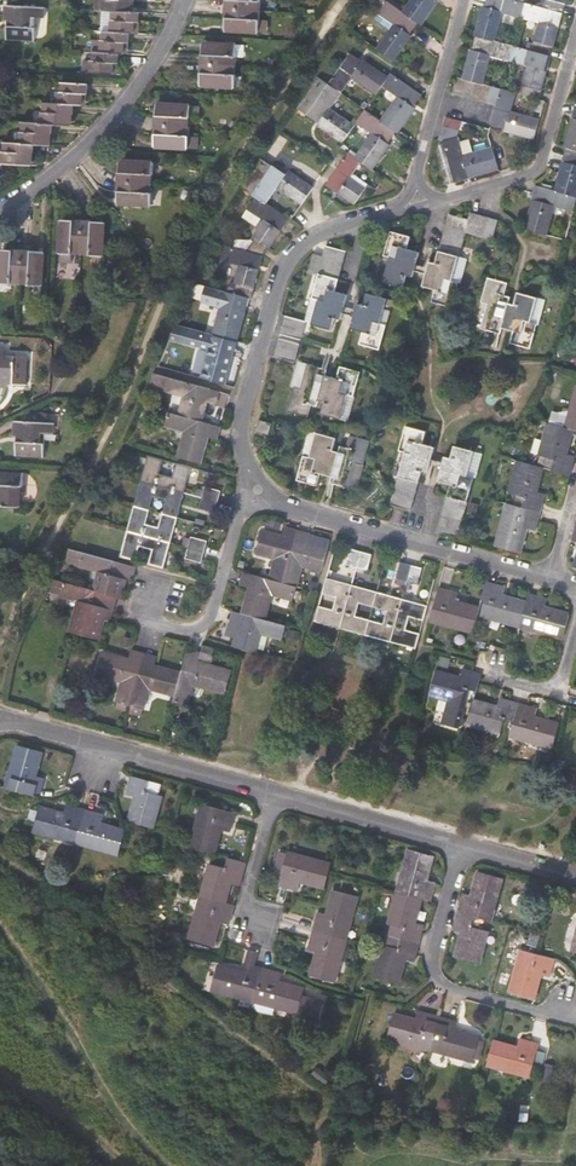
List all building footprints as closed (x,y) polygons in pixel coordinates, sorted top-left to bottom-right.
[(103,0),(94,0),(94,10),(102,10),(103,0)] [(133,12),(134,0),(103,0),(102,10),(103,10),(113,11),(133,12)] [(226,30),(258,33),(259,21),(260,0),(228,0),(226,30)] [(417,21),(399,9),(387,0),(369,0),(367,2),(380,11),(378,13),(390,22),(374,46),(394,60),(411,35),(409,34),(417,21)] [(399,9),(417,21),(422,24),(439,0),(440,0),(405,0),(399,9)] [(540,22),(558,27),(562,13),(545,8),(533,5),(515,0),(488,0),(487,6),(503,11),(540,22)] [(545,8),(562,13),(566,0),(548,0),(545,8)] [(32,16),(32,6),(4,5),(3,25),(6,25),(6,38),(34,40),(34,26),(32,26),(32,16)] [(44,7),(32,6),(32,16),(44,17),(44,7)] [(476,35),(478,36),(495,40),(503,11),(487,6),(484,6),(476,35)] [(139,12),(133,12),(113,11),(103,10),(102,31),(103,31),(111,32),(129,33),(130,33),(130,21),(134,22),(139,22),(139,12)] [(268,20),(259,21),(258,33),(268,33),(268,20)] [(533,51),(549,55),(551,56),(558,27),(540,22),(535,41),(536,41),(533,51)] [(129,33),(111,32),(103,31),(103,41),(94,40),(93,51),(119,53),(124,53),(124,42),(128,42),(129,33)] [(533,51),(495,40),(478,36),(474,50),(491,54),(528,65),(545,70),(549,55),(533,51)] [(204,41),(202,86),(234,88),(237,43),(204,41)] [(463,79),(483,84),(491,54),(474,50),(472,49),(463,79)] [(119,53),(93,51),(92,60),(83,60),(82,72),(113,74),(114,63),(118,63),(119,53)] [(382,86),(388,77),(363,60),(363,61),(351,53),(329,84),(317,76),(311,86),(313,88),(301,105),(310,112),(308,115),(319,123),(318,124),(344,142),(355,126),(331,109),(353,77),(378,94),(379,92),(383,86),(382,86)] [(546,70),(545,70),(528,65),(523,83),(524,84),(522,94),(539,99),(546,70)] [(373,134),(356,158),(363,162),(373,169),(390,145),(387,142),(396,130),(399,132),(415,107),(413,106),(421,94),(391,73),(388,77),(382,86),(383,86),(398,97),(381,121),(366,110),(358,123),(373,134)] [(501,89),(483,84),(463,79),(458,77),(454,92),(498,103),(501,89)] [(73,104),(77,104),(77,93),(81,93),(87,93),(87,83),(64,82),(64,92),(57,92),(57,103),(73,104)] [(516,93),(501,89),(498,103),(492,124),(506,127),(506,130),(535,139),(540,119),(511,111),(516,93)] [(72,124),(73,104),(57,103),(42,102),(41,122),(52,123),(72,124)] [(158,102),(155,147),(188,149),(190,119),(191,104),(158,102)] [(200,106),(191,104),(190,119),(199,119),(200,106)] [(572,118),(573,119),(565,147),(567,148),(575,150),(575,104),(572,118)] [(299,108),(308,115),(310,112),(301,105),(299,108)] [(443,141),(458,136),(463,122),(447,117),(440,140),(443,141)] [(51,145),(52,123),(41,122),(21,122),(20,143),(34,143),(51,145)] [(199,137),(189,136),(188,149),(199,150),(199,137)] [(464,153),(458,136),(443,141),(444,143),(440,145),(438,152),(447,184),(499,168),(492,145),(464,153)] [(20,143),(3,142),(2,151),(0,151),(0,166),(1,166),(1,162),(32,164),(34,143),(20,143)] [(567,148),(563,161),(564,162),(555,191),(575,196),(575,150),(567,148)] [(346,208),(364,182),(354,176),(363,162),(356,158),(349,153),(322,192),(346,208)] [(121,158),(118,204),(150,206),(153,161),(121,158)] [(255,236),(270,246),(288,218),(267,203),(278,187),(303,203),(313,188),(276,162),(273,167),(261,160),(260,161),(243,187),(254,194),(256,196),(243,218),(256,227),(262,217),(265,219),(255,236)] [(555,191),(536,185),(532,199),(534,199),(525,229),(547,235),(555,206),(574,211),(575,202),(575,196),(555,191)] [(471,212),(469,219),(465,233),(492,240),(497,220),(471,212)] [(459,256),(465,233),(469,219),(450,214),(439,251),(459,256)] [(61,220),(59,253),(104,254),(106,222),(61,220)] [(413,276),(415,270),(416,264),(420,252),(407,249),(411,236),(391,231),(385,255),(391,257),(384,282),(403,287),(407,275),(413,276)] [(234,247),(262,254),(270,247),(270,246),(255,236),(254,237),(239,240),(234,247)] [(234,247),(225,245),(222,259),(241,265),(235,285),(230,284),(228,292),(250,298),(262,254),(234,247)] [(342,313),(344,307),(347,294),(336,291),(346,251),(327,246),(324,257),(315,254),(310,271),(319,273),(313,297),(319,299),(312,324),(332,329),(335,317),(341,319),(342,313)] [(0,254),(0,282),(43,284),(44,252),(0,250),(0,254)] [(428,268),(427,274),(424,286),(436,289),(432,302),(439,303),(452,307),(458,283),(452,281),(459,256),(439,251),(436,263),(430,262),(428,268)] [(377,280),(384,282),(391,257),(385,255),(377,280)] [(465,258),(459,256),(452,281),(458,283),(465,258)] [(421,272),(427,274),(428,268),(423,266),(416,264),(415,270),(421,272)] [(502,327),(509,302),(510,296),(504,295),(508,283),(489,277),(482,302),(488,303),(481,329),(500,333),(502,327)] [(222,305),(214,334),(237,341),(250,298),(233,293),(206,286),(203,300),(222,305)] [(515,304),(509,302),(502,327),(515,330),(511,343),(530,348),(544,299),(518,292),(515,304)] [(356,311),(355,316),(351,328),(364,332),(361,344),(380,348),(386,325),(380,323),(387,298),(367,293),(364,305),(358,304),(356,311)] [(347,314),(355,316),(356,311),(349,308),(344,307),(342,313),(347,314)] [(306,321),(288,316),(287,316),(282,334),(301,339),(306,321)] [(237,341),(214,334),(195,329),(191,344),(210,349),(202,377),(226,384),(238,341),(237,341)] [(280,339),(275,356),(295,362),(300,344),(280,339)] [(4,358),(0,358),(0,385),(8,386),(8,384),(27,384),(28,356),(14,356),(14,358),(4,358)] [(319,400),(326,375),(327,370),(299,362),(293,385),(295,386),(289,411),(308,416),(311,405),(317,406),(319,400)] [(349,394),(354,396),(360,372),(341,366),(338,379),(326,375),(319,400),(324,401),(322,414),(341,419),(349,394)] [(179,415),(202,421),(207,401),(202,400),(206,387),(159,374),(154,388),(184,396),(179,415)] [(220,391),(206,387),(202,400),(207,401),(217,404),(220,391)] [(570,416),(566,427),(573,429),(575,430),(575,393),(570,416)] [(356,396),(354,396),(349,394),(341,419),(349,421),(356,396)] [(152,411),(143,408),(140,417),(149,420),(152,411)] [(207,422),(202,421),(179,415),(170,412),(166,425),(185,431),(178,456),(201,462),(209,436),(204,435),(207,422)] [(42,442),(42,432),(42,422),(47,423),(47,414),(39,413),(28,419),(27,421),(15,421),(14,440),(16,441),(16,455),(43,456),(44,442),(42,442)] [(560,414),(557,425),(566,427),(570,416),(560,414)] [(260,420),(257,432),(269,435),(272,423),(260,420)] [(47,423),(42,422),(42,432),(54,433),(55,423),(47,423)] [(221,426),(207,422),(204,435),(209,436),(218,439),(221,426)] [(557,425),(549,423),(545,438),(535,435),(531,449),(541,452),(537,465),(544,467),(570,474),(575,455),(567,453),(573,429),(566,427),(557,425)] [(428,471),(430,465),(432,459),(435,447),(423,443),(426,431),(407,426),(400,451),(406,452),(392,504),(411,509),(422,470),(428,471)] [(304,456),(298,480),(317,485),(320,473),(333,476),(331,482),(350,487),(357,463),(363,464),(370,440),(350,435),(347,447),(341,446),(340,451),(333,450),(336,438),(317,432),(310,457),(304,456)] [(443,463),(442,469),(439,481),(451,484),(438,531),(458,536),(474,477),(481,452),(474,450),(455,446),(451,458),(445,456),(443,463)] [(142,481),(185,492),(192,467),(177,463),(173,476),(160,473),(164,459),(149,455),(142,481)] [(435,467),(442,469),(443,463),(437,461),(432,459),(430,465),(435,467)] [(522,507),(515,505),(508,503),(497,546),(520,552),(527,528),(535,530),(545,493),(537,490),(544,467),(537,465),(520,460),(511,493),(517,495),(525,497),(522,507)] [(21,506),(23,474),(0,472),(0,505),(21,506)] [(178,518),(185,492),(142,481),(135,506),(150,510),(154,496),(166,499),(163,513),(178,518)] [(206,486),(205,490),(199,488),(197,495),(203,496),(200,508),(216,512),(222,491),(206,486)] [(517,495),(515,505),(522,507),(525,497),(517,495)] [(146,523),(150,510),(135,506),(128,531),(171,542),(178,518),(163,513),(159,527),(146,523)] [(285,527),(283,536),(282,541),(295,545),(299,531),(285,527)] [(282,541),(283,536),(264,530),(257,553),(277,559),(271,579),(284,583),(295,545),(282,541)] [(164,568),(171,542),(128,531),(121,556),(136,560),(140,546),(153,549),(149,563),(164,568)] [(299,531),(295,545),(307,548),(309,543),(311,535),(311,534),(299,531)] [(321,571),(328,548),(330,540),(311,535),(309,543),(307,548),(295,545),(284,583),(297,586),(303,566),(321,571)] [(208,541),(192,537),(192,539),(184,537),(183,545),(189,547),(186,558),(202,562),(208,541)] [(15,554),(10,548),(2,555),(7,561),(15,554)] [(103,593),(117,596),(119,597),(124,577),(119,576),(122,563),(119,562),(84,552),(69,549),(66,561),(80,565),(101,571),(96,590),(103,593)] [(372,554),(354,549),(350,549),(346,563),(368,570),(372,554)] [(401,562),(397,577),(418,583),(422,568),(401,562)] [(136,566),(122,563),(119,576),(124,577),(121,590),(129,592),(136,566)] [(241,585),(250,587),(256,589),(259,576),(245,572),(241,585)] [(256,589),(248,615),(245,627),(239,626),(230,624),(230,623),(228,622),(224,634),(236,637),(233,645),(235,646),(244,649),(249,650),(257,651),(262,633),(283,638),(286,625),(266,619),(273,595),(293,600),(297,586),(284,583),(271,579),(259,576),(256,589)] [(315,621),(340,628),(352,585),(327,578),(323,593),(337,597),(333,609),(320,605),(315,621)] [(96,638),(105,606),(100,605),(103,593),(96,590),(65,582),(53,579),(50,592),(62,595),(82,601),(73,632),(96,638)] [(563,638),(570,614),(545,607),(548,598),(530,593),(527,602),(503,596),(505,586),(487,581),(482,599),(485,600),(482,615),(563,638)] [(340,628),(366,634),(370,619),(356,616),(360,603),(373,607),(377,592),(352,585),(340,628)] [(458,592),(448,590),(439,587),(430,620),(473,632),(480,608),(456,601),(458,592)] [(366,634),(391,641),(403,598),(377,592),(373,607),(387,610),(384,623),(370,619),(366,634)] [(114,608),(117,596),(103,593),(100,605),(105,606),(114,608)] [(427,605),(403,598),(391,641),(416,648),(418,641),(420,633),(406,629),(410,616),(423,620),(427,605)] [(230,624),(239,626),(245,627),(248,615),(242,614),(234,611),(230,623),(230,624)] [(301,633),(288,629),(286,637),(299,641),(301,633)] [(131,638),(124,636),(122,646),(128,647),(131,638)] [(201,657),(213,660),(216,648),(204,645),(201,657)] [(188,649),(184,664),(197,667),(199,662),(201,653),(188,649)] [(133,650),(131,658),(129,664),(141,667),(145,653),(133,650)] [(129,664),(131,658),(103,651),(97,674),(123,681),(118,702),(131,705),(141,667),(129,664)] [(145,653),(141,667),(154,671),(156,665),(158,657),(145,653)] [(64,659),(58,657),(55,666),(61,668),(64,659)] [(231,670),(199,662),(197,667),(184,664),(182,672),(176,695),(174,701),(188,705),(193,684),(225,693),(231,670)] [(150,688),(176,695),(182,672),(156,665),(154,671),(141,667),(131,705),(144,709),(150,688)] [(463,669),(460,677),(437,671),(430,693),(441,696),(438,708),(447,711),(444,723),(459,727),(462,715),(470,688),(477,691),(481,674),(463,669)] [(474,700),(467,723),(500,732),(504,718),(514,720),(510,735),(553,747),(559,724),(535,717),(537,708),(500,698),(498,707),(474,700)] [(20,745),(7,787),(39,796),(45,777),(36,775),(42,751),(20,745)] [(133,776),(128,795),(136,797),(130,821),(154,828),(163,795),(157,794),(160,783),(133,776)] [(203,804),(191,847),(215,853),(222,829),(230,831),(235,813),(203,804)] [(126,830),(125,830),(101,823),(104,815),(67,805),(65,813),(41,806),(39,812),(34,830),(119,854),(126,830)] [(37,822),(39,812),(31,809),(28,819),(37,822)] [(387,935),(384,945),(375,976),(399,983),(405,960),(414,962),(424,925),(415,922),(422,899),(431,901),(436,882),(427,880),(434,855),(409,849),(389,924),(404,928),(402,938),(387,935)] [(301,881),(325,888),(331,863),(289,852),(288,854),(282,852),(276,876),(282,877),(280,885),(298,889),(301,881)] [(230,857),(227,868),(211,864),(191,938),(214,944),(221,921),(230,923),(235,904),(226,902),(233,879),(241,881),(246,862),(230,857)] [(479,871),(473,895),(464,893),(453,930),(463,932),(456,956),(480,963),(488,931),(473,926),(476,916),(492,920),(503,878),(479,871)] [(309,949),(317,951),(311,975),(336,982),(359,897),(335,890),(328,914),(319,912),(309,949)] [(219,965),(212,988),(254,1000),(274,1006),(298,1012),(302,997),(302,994),(304,988),(280,982),(281,979),(283,973),(253,965),(257,951),(249,949),(243,972),(219,965)] [(555,958),(537,954),(523,950),(511,992),(535,999),(542,975),(550,977),(555,958)] [(305,986),(281,979),(280,982),(304,988),(305,986)] [(324,1000),(302,994),(302,997),(323,1003),(324,1000)] [(302,997),(298,1012),(297,1015),(296,1018),(317,1024),(323,1003),(302,997)] [(274,1006),(254,1000),(251,1010),(271,1015),(273,1009),(274,1006)] [(298,1012),(274,1006),(273,1009),(297,1015),(298,1012)] [(419,1020),(395,1013),(388,1036),(474,1060),(480,1037),(455,1030),(458,1021),(422,1011),(419,1020)] [(494,1040),(488,1064),(530,1076),(539,1044),(521,1039),(518,1047),(494,1040)] [(535,1067),(542,1069),(546,1053),(538,1052),(535,1067)] [(312,1074),(323,1082),(328,1076),(318,1067),(312,1074)]
